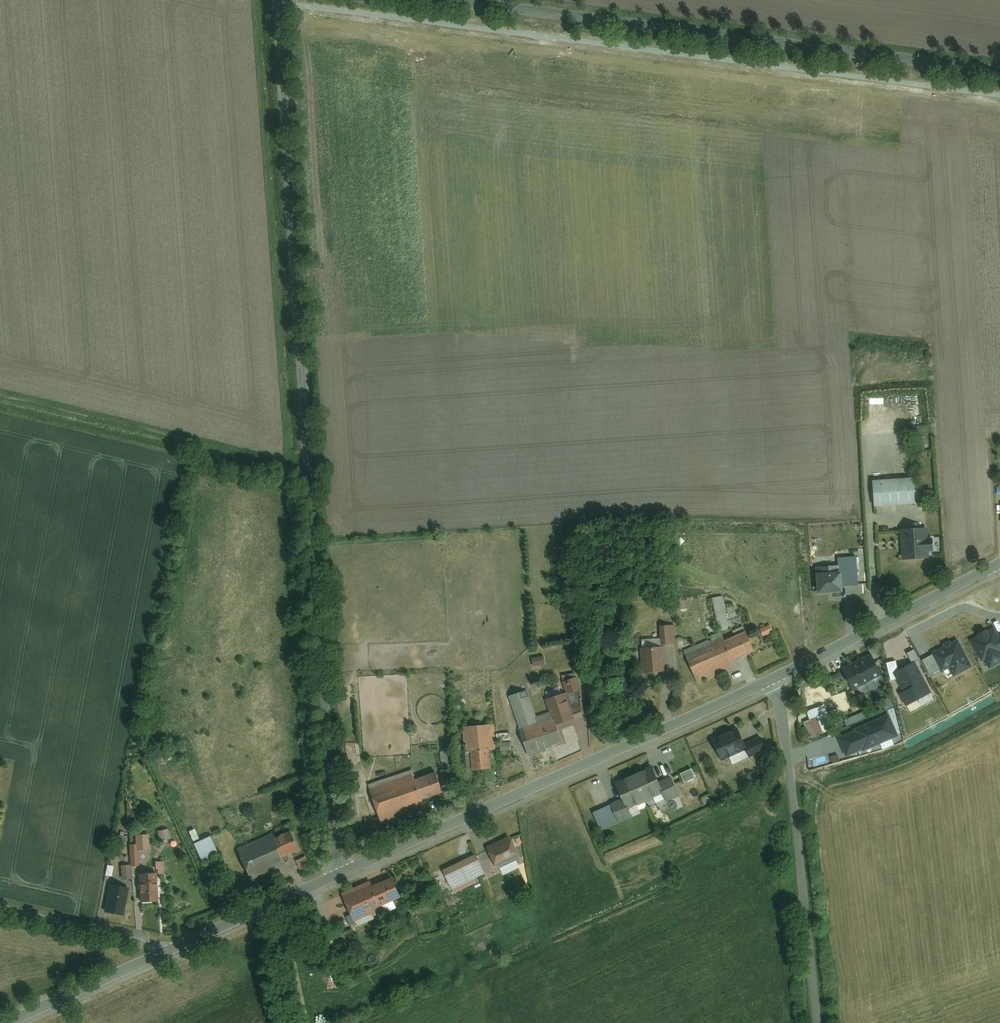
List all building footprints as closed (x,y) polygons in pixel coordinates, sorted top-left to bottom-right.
[(917,479),(878,482),(881,509),(919,505),(917,479)] [(930,526),(901,529),(903,560),(932,557),(931,550),(938,549),(936,536),(931,537),(930,526)] [(841,568),(816,570),(818,591),(843,589),(843,585),(858,584),(856,556),(840,557),(841,568)] [(634,601),(644,600),(643,589),(634,589),(634,601)] [(725,597),(707,602),(716,635),(734,631),(725,597)] [(676,624),(661,624),(662,644),(677,643),(676,624)] [(772,624),(762,628),(765,636),(776,632),(772,624)] [(999,637),(994,629),(987,633),(986,632),(979,635),(980,637),(972,642),(982,660),(985,659),(990,667),(999,662),(997,656),(998,651),(999,650),(999,637)] [(690,654),(703,683),(738,668),(736,662),(761,651),(753,632),(730,642),(728,637),(690,654)] [(960,672),(970,666),(957,642),(933,654),(934,654),(941,669),(942,670),(955,664),(960,672)] [(672,673),(670,647),(648,649),(650,675),(672,673)] [(914,663),(915,663),(920,661),(914,650),(907,654),(912,664),(914,663)] [(557,657),(561,677),(589,672),(585,652),(557,657)] [(941,669),(934,654),(922,660),(930,675),(941,669)] [(545,655),(533,657),(535,666),(547,664),(545,655)] [(882,676),(871,655),(843,669),(853,690),(867,683),(881,676),(882,676)] [(894,673),(898,671),(896,661),(886,663),(891,681),(898,679),(894,673)] [(907,705),(930,693),(915,663),(914,663),(912,664),(898,671),(894,673),(898,679),(905,692),(901,694),(907,705)] [(832,675),(836,685),(846,680),(841,671),(832,675)] [(568,693),(584,688),(579,675),(564,681),(568,693)] [(885,683),(881,676),(867,683),(871,690),(885,683)] [(524,731),(542,724),(530,691),(511,698),(524,731)] [(569,694),(552,701),(563,726),(580,719),(579,717),(570,696),(569,694)] [(585,694),(570,696),(579,717),(586,714),(585,694)] [(817,735),(843,724),(841,720),(832,724),(828,713),(811,719),(817,735)] [(864,749),(897,735),(889,717),(856,730),(856,732),(863,748),(864,749)] [(524,731),(533,757),(567,744),(557,719),(542,724),(524,731)] [(496,750),(494,726),(463,729),(465,753),(474,753),(475,771),(493,770),(491,751),(496,750)] [(743,729),(715,742),(725,762),(747,751),(750,758),(768,750),(762,738),(750,744),(743,729)] [(863,748),(856,732),(840,739),(846,755),(863,748)] [(443,767),(451,766),(450,750),(442,751),(443,767)] [(694,767),(682,772),(686,782),(698,778),(694,767)] [(653,772),(635,780),(646,805),(647,806),(669,796),(672,802),(685,796),(677,778),(671,781),(670,778),(658,783),(653,772)] [(417,775),(373,791),(385,824),(430,808),(427,802),(451,793),(444,774),(420,783),(417,775)] [(635,780),(633,777),(616,784),(624,801),(616,805),(624,822),(639,815),(636,809),(646,805),(635,780)] [(159,830),(160,840),(171,838),(170,828),(159,830)] [(190,830),(194,840),(200,838),(195,828),(190,830)] [(298,832),(280,840),(289,859),(306,851),(298,832)] [(278,834),(241,851),(254,879),(291,863),(289,859),(280,840),(278,834)] [(152,853),(151,836),(140,837),(140,846),(133,847),(135,868),(144,868),(142,854),(152,853)] [(489,848),(498,868),(522,857),(512,837),(489,848)] [(209,838),(193,845),(201,863),(217,856),(209,838)] [(298,859),(300,869),(310,866),(308,856),(298,859)] [(456,890),(488,875),(480,858),(448,873),(456,890)] [(165,860),(156,860),(157,873),(166,872),(165,860)] [(133,864),(122,865),(123,878),(133,878),(133,864)] [(141,874),(141,902),(161,902),(161,874),(141,874)] [(370,880),(342,894),(354,920),(404,897),(395,877),(373,887),(370,880)] [(110,884),(104,912),(124,917),(130,888),(110,884)]
